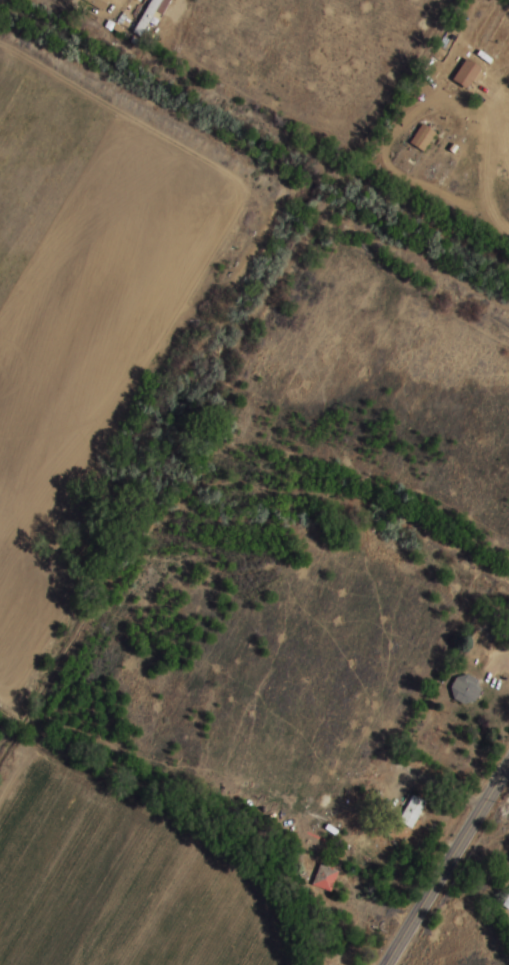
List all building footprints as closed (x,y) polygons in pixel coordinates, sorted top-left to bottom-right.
[(103,11),(110,0),(84,0),(103,11)] [(453,76),(466,90),(483,73),(470,59),(453,76)] [(409,142),(423,152),(437,133),(423,123),(409,142)] [(476,676),(453,676),(453,702),(476,702),(476,676)] [(396,820),(414,828),(425,800),(408,793),(396,820)] [(312,884),(331,892),(339,870),(320,863),(312,884)]
